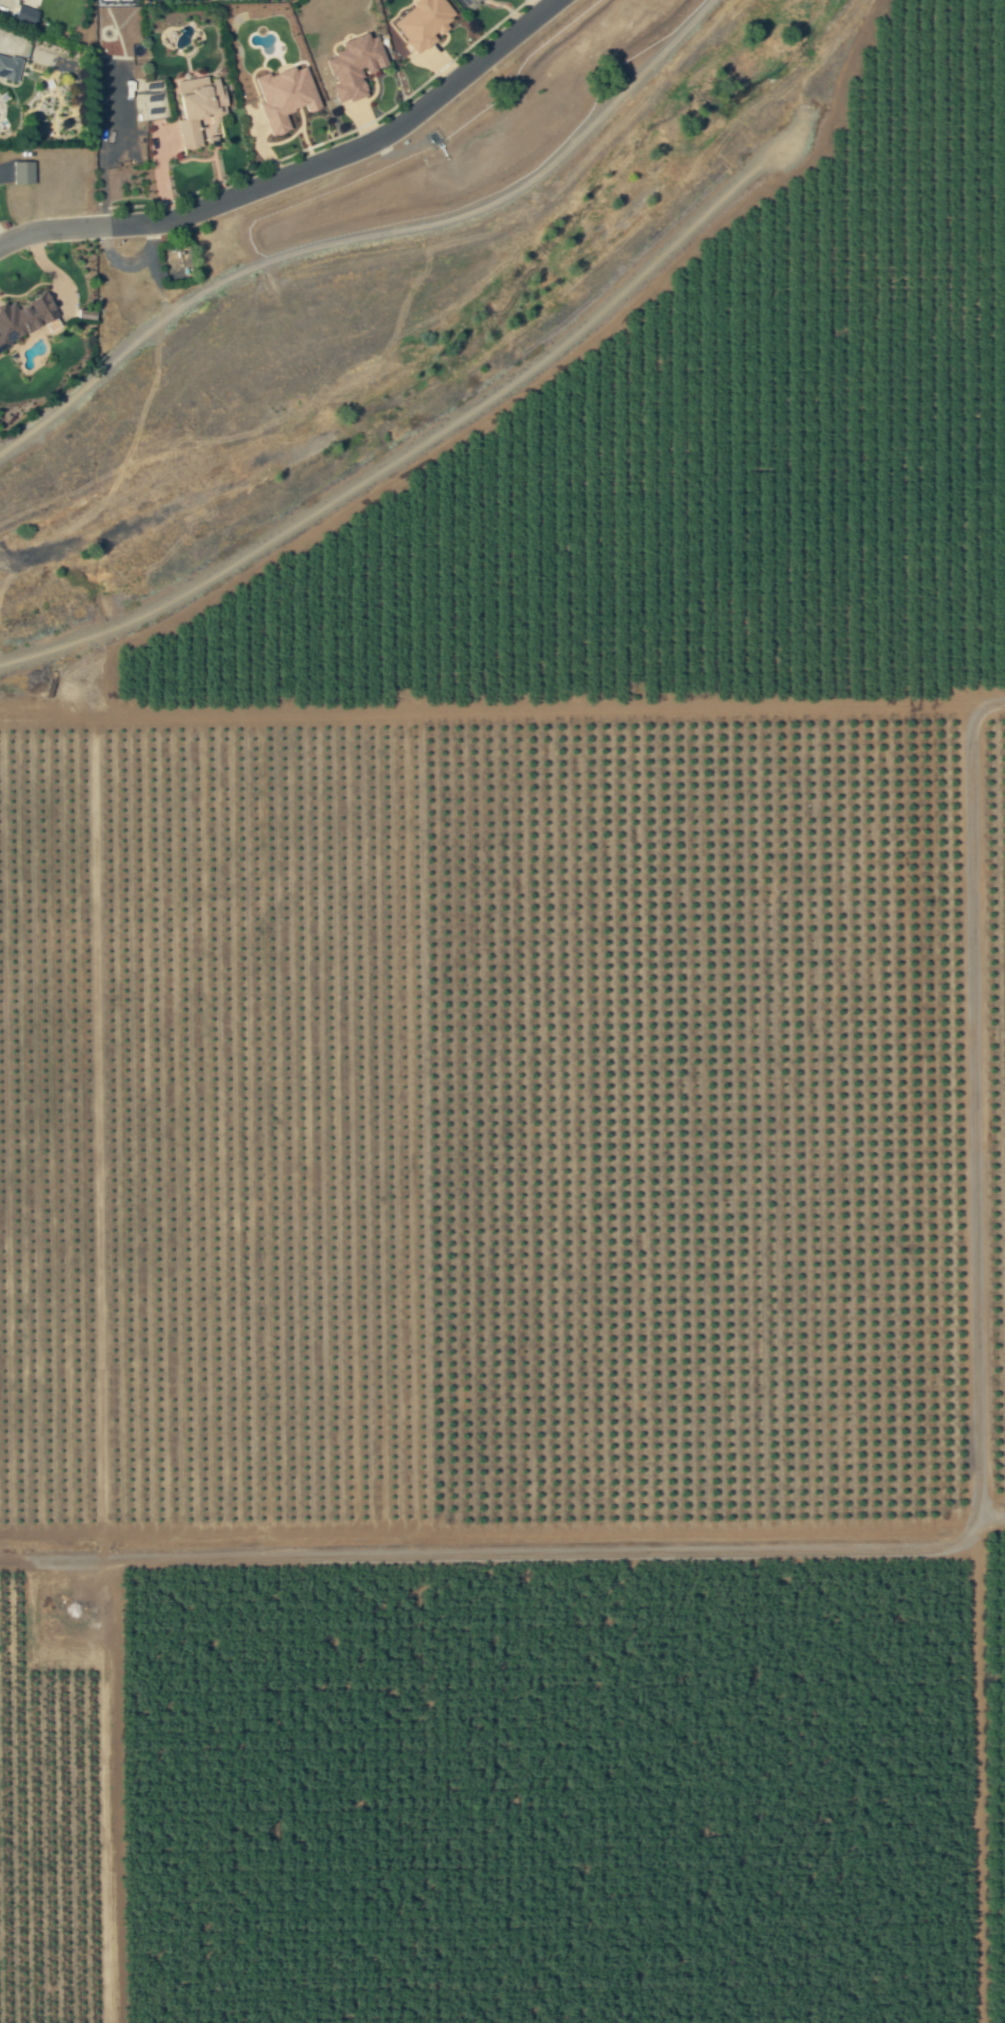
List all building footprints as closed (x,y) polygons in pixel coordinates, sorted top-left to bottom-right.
[(413,55),(436,38),(436,37),(448,28),(443,22),(453,15),(442,0),(412,0),(408,3),(412,7),(389,24),(413,55)] [(386,65),(377,37),(367,40),(366,38),(338,48),(340,52),(323,58),(333,85),(330,86),(336,105),(366,94),(359,75),(386,65)] [(20,60),(0,55),(0,78),(14,82),(20,60)] [(269,136),(290,129),(284,112),(302,106),(304,112),(319,108),(305,66),(291,71),(290,67),(250,81),(269,136)] [(172,81),(180,148),(201,146),(200,134),(212,132),(211,123),(222,121),(218,80),(201,82),(201,78),(172,81)] [(11,183),(32,183),(32,161),(10,162),(11,183)]
